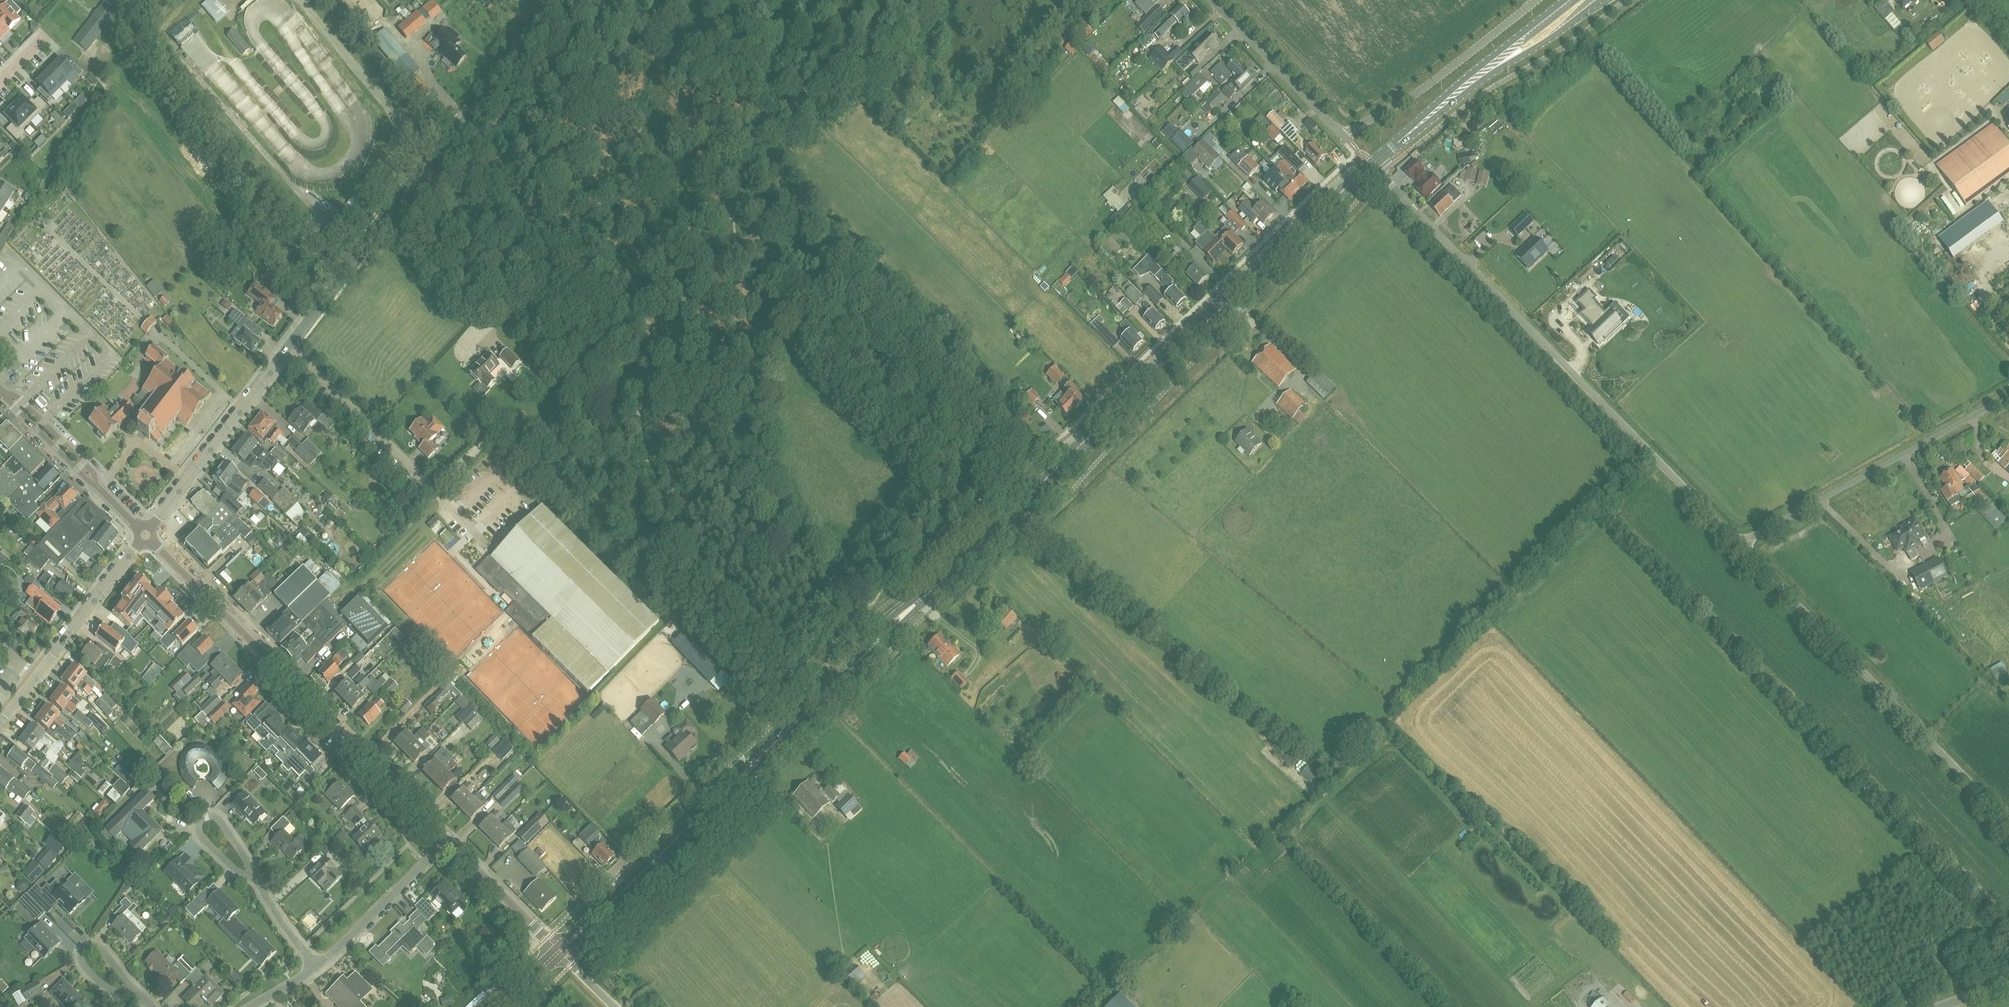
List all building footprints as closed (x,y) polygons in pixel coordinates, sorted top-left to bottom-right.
[(116,0),(105,0),(74,40),(87,51),(122,5),(116,0)] [(1136,4),(1146,14),(1156,5),(1160,0),(1140,0),(1136,4)] [(1892,12),(1883,1),(1875,8),(1885,19),(1892,12)] [(9,30),(10,30),(20,20),(5,4),(0,9),(0,21),(9,30)] [(1180,25),(1190,15),(1181,5),(1161,24),(1162,25),(1159,27),(1159,26),(1152,32),(1160,40),(1166,34),(1165,33),(1167,31),(1168,31),(1177,22),(1180,25)] [(1152,25),(1164,13),(1158,6),(1145,19),(1152,25)] [(417,12),(413,15),(398,28),(406,39),(426,23),(417,12)] [(1085,41),(1096,29),(1086,20),(1075,32),(1085,41)] [(0,21),(0,39),(9,30),(0,21)] [(196,24),(178,36),(184,46),(203,34),(196,24)] [(393,65),(407,53),(386,29),(373,40),(393,65)] [(447,48),(441,54),(456,67),(466,57),(460,51),(461,50),(457,46),(460,42),(457,39),(458,37),(450,30),(449,32),(445,29),(436,38),(447,48)] [(250,49),(234,30),(227,36),(243,55),(250,49)] [(1938,32),(1927,42),(1933,49),(1944,40),(1938,32)] [(1207,55),(1218,45),(1208,34),(1197,45),(1198,46),(1190,54),(1188,52),(1175,64),(1183,72),(1189,66),(1190,66),(1196,61),(1198,63),(1207,55)] [(1161,71),(1165,67),(1174,59),(1163,47),(1150,59),(1161,71)] [(420,69),(407,53),(393,65),(406,81),(420,69)] [(71,68),(62,59),(54,67),(68,81),(66,79),(74,72),(79,77),(83,73),(74,64),(71,68)] [(1233,82),(1244,71),(1235,62),(1228,69),(1222,63),(1212,72),(1217,78),(1216,79),(1222,85),(1229,79),(1233,82)] [(1202,71),(1197,66),(1188,74),(1194,79),(1202,71)] [(68,81),(54,67),(46,75),(60,89),(68,81)] [(1244,71),(1233,82),(1229,86),(1228,85),(1223,91),(1230,99),(1236,93),(1234,91),(1238,88),(1241,91),(1253,80),(1244,71)] [(37,83),(43,89),(40,93),(48,101),(60,89),(46,75),(37,83)] [(1192,97),(1207,82),(1206,81),(1201,75),(1185,89),(1192,97)] [(421,80),(414,87),(424,99),(432,92),(421,80)] [(1213,112),(1226,100),(1217,91),(1205,103),(1213,112)] [(1124,114),(1130,108),(1120,97),(1113,103),(1119,109),(1120,109),(1124,114)] [(14,107),(30,123),(47,106),(38,98),(34,102),(32,99),(28,103),(23,98),(14,107)] [(30,123),(14,107),(5,115),(13,123),(6,130),(18,142),(25,134),(22,131),(30,123)] [(1277,116),(1271,121),(1276,126),(1282,121),(1277,116)] [(1315,131),(1322,126),(1315,117),(1308,123),(1315,131)] [(1286,125),(1280,130),(1289,139),(1289,140),(1304,155),(1306,154),(1317,165),(1322,160),(1323,160),(1325,158),(1325,157),(1327,156),(1315,144),(1311,148),(1296,133),(1298,131),(1289,122),(1286,125)] [(1263,129),(1266,132),(1275,141),(1281,135),(1269,123),(1263,129)] [(1178,130),(1172,124),(1163,133),(1169,139),(1178,130)] [(1937,165),(1966,205),(2008,174),(2008,145),(1994,124),(1937,165)] [(1192,146),(1179,132),(1171,141),(1183,154),(1192,146)] [(1210,168),(1221,157),(1204,140),(1193,151),(1210,168)] [(1277,170),(1298,191),(1307,182),(1298,172),(1304,166),(1285,147),(1278,154),(1285,162),(1277,170)] [(8,155),(4,151),(0,155),(0,163),(8,155)] [(1235,154),(1230,159),(1250,177),(1259,168),(1242,152),(1238,156),(1235,154)] [(1404,171),(1413,180),(1414,179),(1420,185),(1416,188),(1426,198),(1441,184),(1431,174),(1428,176),(1423,171),(1424,170),(1415,160),(1404,171)] [(1276,168),(1264,180),(1276,192),(1279,189),(1279,190),(1289,200),(1298,191),(1277,170),(1276,168)] [(1491,186),(1493,172),(1483,170),(1480,184),(1491,186)] [(1199,176),(1188,186),(1202,200),(1213,190),(1199,176)] [(386,184),(378,177),(371,187),(379,193),(386,184)] [(3,209),(11,198),(17,202),(20,197),(0,184),(0,207),(3,209)] [(1440,216),(1461,196),(1452,186),(1444,193),(1430,205),(1440,216)] [(1118,194),(1112,188),(1102,198),(1117,213),(1118,212),(1121,215),(1127,209),(1115,196),(1118,194)] [(1264,225),(1274,215),(1262,203),(1258,207),(1254,202),(1253,202),(1252,202),(1250,205),(1247,202),(1240,210),(1253,224),(1258,219),(1264,225)] [(1246,226),(1225,204),(1220,209),(1240,231),(1246,226)] [(1511,228),(1518,236),(1526,229),(1518,221),(1511,228)] [(3,245),(14,227),(8,223),(0,236),(0,250),(3,245)] [(1227,229),(1222,233),(1215,239),(1209,233),(1198,244),(1204,250),(1203,250),(1214,261),(1226,249),(1232,255),(1243,245),(1227,229)] [(1548,251),(1536,238),(1517,256),(1529,269),(1548,251)] [(1174,265),(1186,253),(1177,245),(1173,250),(1175,252),(1168,259),(1174,265)] [(1198,287),(1207,278),(1196,267),(1195,267),(1189,261),(1185,266),(1191,271),(1187,275),(1198,287)] [(1066,273),(1059,280),(1064,286),(1072,279),(1078,273),(1072,267),(1066,273)] [(1155,277),(1161,283),(1160,284),(1169,293),(1165,297),(1177,308),(1186,299),(1175,288),(1177,285),(1162,270),(1155,277)] [(153,279),(149,283),(147,285),(156,295),(162,289),(153,279)] [(1137,302),(1140,299),(1144,294),(1129,280),(1122,288),(1137,302)] [(248,294),(263,306),(257,313),(274,326),(283,314),(271,305),(276,299),(256,284),(248,294)] [(1164,299),(1152,287),(1145,294),(1157,306),(1164,299)] [(1587,330),(1600,344),(1604,340),(1606,341),(1606,340),(1624,323),(1610,309),(1609,308),(1606,312),(1604,311),(1595,301),(1597,298),(1589,289),(1576,302),(1584,310),(1580,314),(1591,326),(1587,330)] [(169,302),(165,296),(160,300),(164,306),(169,302)] [(1134,308),(1125,299),(1121,303),(1124,307),(1120,311),(1123,315),(1128,310),(1129,312),(1134,308)] [(1156,330),(1165,321),(1147,303),(1141,308),(1148,315),(1144,319),(1156,330)] [(252,353),(261,342),(257,339),(258,337),(253,332),(257,328),(235,310),(229,318),(239,326),(238,328),(242,331),(235,339),(236,340),(235,342),(240,346),(241,344),(252,353)] [(152,328),(157,322),(152,317),(146,323),(141,328),(147,334),(152,328)] [(1133,352),(1143,342),(1132,330),(1134,328),(1127,321),(1122,326),(1128,333),(1122,339),(1133,352)] [(1120,342),(1110,332),(1101,323),(1094,329),(1113,349),(1120,342)] [(186,425),(210,395),(166,360),(168,357),(158,349),(159,348),(154,344),(145,356),(160,368),(143,389),(152,396),(136,416),(133,414),(134,413),(123,401),(110,414),(104,408),(88,423),(105,440),(118,428),(118,429),(127,420),(138,428),(137,430),(143,434),(149,439),(150,437),(157,443),(177,418),(186,425)] [(1296,370),(1270,345),(1253,362),(1279,388),(1296,370)] [(512,369),(519,362),(507,350),(500,357),(512,369)] [(476,365),(469,372),(480,383),(474,389),(482,398),(490,390),(488,388),(495,381),(489,375),(499,365),(488,353),(480,361),(481,362),(477,366),(476,365)] [(1046,374),(1056,384),(1064,376),(1054,366),(1046,374)] [(1314,376),(1309,381),(1327,397),(1335,388),(1326,380),(1322,384),(1314,376)] [(1066,414),(1073,407),(1075,409),(1084,400),(1073,389),(1075,388),(1070,382),(1063,388),(1068,394),(1064,398),(1065,399),(1058,406),(1066,414)] [(1040,397),(1031,389),(1022,399),(1031,407),(1040,397)] [(1290,390),(1276,404),(1292,420),(1293,418),(1299,425),(1307,417),(1301,410),(1306,405),(1290,390)] [(324,414),(323,415),(308,402),(302,408),(301,407),(289,421),(303,434),(315,420),(317,422),(318,421),(329,431),(335,424),(324,414)] [(263,413),(256,422),(277,440),(282,444),(280,445),(283,447),(288,441),(280,435),(282,433),(276,429),(278,426),(275,423),(263,413)] [(421,420),(411,430),(424,444),(419,449),(428,458),(438,448),(431,441),(437,435),(436,435),(443,428),(433,417),(426,424),(421,420)] [(12,457),(10,455),(23,441),(7,425),(9,424),(3,418),(1,419),(0,418),(0,471),(12,457)] [(256,422),(249,430),(265,443),(268,439),(274,444),(277,440),(256,422)] [(1249,456),(1262,444),(1248,430),(1236,441),(1249,456)] [(246,435),(238,444),(271,471),(275,467),(276,461),(270,455),(258,445),(246,435)] [(307,439),(302,445),(316,459),(321,453),(307,439)] [(0,471),(0,500),(4,504),(7,501),(22,486),(18,483),(34,467),(42,459),(23,441),(10,455),(12,457),(0,471)] [(2007,443),(1998,452),(2003,457),(1998,463),(2008,472),(2008,445),(2007,443)] [(271,471),(238,444),(236,447),(234,446),(232,449),(232,451),(231,453),(244,463),(250,468),(254,463),(255,464),(254,464),(257,466),(260,468),(261,467),(266,472),(271,471)] [(316,459),(302,445),(295,452),(310,466),(316,459)] [(281,463),(286,457),(275,448),(270,454),(281,463)] [(225,462),(218,470),(232,481),(231,483),(242,491),(248,483),(237,475),(239,473),(225,462)] [(22,486),(7,501),(11,505),(26,520),(39,507),(35,503),(47,491),(47,492),(61,477),(49,465),(48,466),(45,463),(22,487),(22,486)] [(1962,464),(1958,468),(1965,475),(1969,471),(1962,464)] [(1960,501),(1957,495),(1958,495),(1954,488),(1961,484),(1952,469),(1940,476),(1947,487),(1941,491),(1947,501),(1948,501),(1951,506),(1960,501)] [(232,481),(218,470),(212,479),(219,484),(215,488),(223,494),(223,493),(229,497),(228,498),(225,496),(221,500),(227,506),(237,516),(244,508),(238,502),(245,492),(242,491),(231,483),(232,481)] [(1969,474),(1964,479),(1972,486),(1976,481),(1969,474)] [(258,487),(272,500),(272,501),(285,515),(298,503),(284,488),(280,492),(266,479),(258,487)] [(76,508),(83,500),(79,496),(78,495),(77,495),(74,492),(75,492),(69,487),(70,486),(69,486),(55,499),(54,497),(37,514),(53,531),(76,508)] [(269,503),(264,498),(265,497),(256,489),(249,497),(259,504),(263,509),(269,503)] [(1986,499),(1980,489),(1968,496),(1975,506),(1986,499)] [(219,506),(218,506),(203,490),(200,494),(201,495),(198,498),(197,497),(193,500),(195,501),(193,503),(192,503),(191,503),(206,518),(219,506)] [(83,500),(76,508),(53,531),(83,554),(96,564),(105,553),(119,535),(107,525),(108,523),(104,519),(103,520),(88,505),(83,500)] [(2007,519),(1990,500),(1979,510),(1996,529),(2007,519)] [(219,506),(206,518),(196,528),(199,531),(186,545),(208,567),(221,554),(222,554),(232,544),(234,541),(225,531),(222,534),(220,531),(228,523),(244,540),(252,533),(239,520),(238,521),(221,503),(218,506),(219,506)] [(588,694),(659,622),(542,506),(502,546),(490,558),(489,559),(480,569),(478,571),(500,593),(503,590),(521,608),(515,615),(517,617),(535,635),(532,639),(588,694)] [(1915,519),(1901,527),(1907,538),(1909,537),(1915,548),(1921,545),(1918,540),(1925,536),(1915,519)] [(343,522),(336,527),(348,542),(355,538),(343,522)] [(294,536),(301,530),(297,526),(290,533),(294,536)] [(1907,538),(1901,527),(1902,530),(1890,537),(1897,551),(1904,548),(1906,552),(1915,548),(1909,537),(1907,538)] [(314,539),(309,533),(303,528),(301,530),(312,541),(314,539)] [(83,554),(53,531),(36,548),(59,567),(68,557),(76,564),(83,554)] [(312,553),(317,549),(309,542),(305,546),(312,553)] [(24,553),(28,557),(27,559),(41,571),(49,560),(35,548),(35,549),(31,545),(24,553)] [(1924,565),(1934,583),(1947,576),(1938,558),(1924,565)] [(1934,583),(1924,565),(1911,572),(1921,590),(1934,583)] [(303,567),(288,581),(315,609),(301,623),(302,624),(330,596),(303,567)] [(243,606),(261,588),(258,586),(265,579),(258,571),(250,579),(253,582),(249,586),(249,585),(235,599),(243,606)] [(46,572),(38,583),(45,589),(47,586),(67,601),(76,590),(64,581),(61,584),(53,578),(46,572)] [(29,576),(25,581),(32,586),(26,594),(32,598),(28,603),(26,605),(50,623),(60,610),(60,609),(59,610),(49,602),(50,601),(41,594),(45,589),(38,583),(29,576)] [(113,614),(130,627),(126,633),(138,645),(147,654),(164,637),(165,637),(176,626),(185,617),(184,616),(177,609),(178,608),(173,603),(174,602),(171,599),(170,598),(171,597),(165,591),(164,592),(160,589),(159,589),(154,594),(149,588),(150,587),(151,586),(138,576),(138,577),(135,581),(133,580),(128,586),(129,587),(122,597),(121,598),(122,599),(118,605),(119,606),(113,614)] [(261,588),(243,606),(250,614),(264,601),(264,600),(279,585),(272,577),(261,588)] [(315,609),(288,581),(287,580),(273,594),(288,609),(266,630),(280,645),(301,624),(302,624),(301,623),(315,609)] [(301,624),(280,645),(283,647),(294,659),(292,660),(295,663),(297,663),(298,662),(302,658),(308,664),(324,648),(348,625),(368,646),(391,624),(361,592),(360,593),(355,598),(336,617),(333,614),(332,616),(322,606),(301,625),(301,624)] [(1016,617),(1007,609),(997,621),(1005,629),(1016,617)] [(33,635),(39,628),(32,622),(33,620),(19,610),(16,614),(19,617),(16,621),(19,624),(16,629),(21,634),(25,629),(33,635)] [(164,637),(159,642),(167,650),(177,641),(182,647),(198,631),(196,629),(198,627),(192,622),(190,623),(188,621),(180,630),(176,626),(165,637),(164,637)] [(98,634),(96,637),(115,652),(116,653),(121,647),(131,655),(138,645),(126,633),(118,627),(114,633),(105,626),(104,626),(102,628),(100,627),(96,633),(98,634)] [(401,647),(407,641),(406,640),(407,640),(404,637),(404,638),(395,628),(390,632),(402,644),(400,646),(401,647)] [(939,635),(928,646),(938,657),(937,658),(940,661),(946,667),(960,654),(954,648),(951,645),(949,646),(939,635)] [(181,654),(198,670),(209,659),(205,654),(213,646),(204,637),(194,648),(190,644),(181,654)] [(407,641),(401,647),(408,654),(414,648),(407,641)] [(110,660),(108,658),(90,644),(82,655),(94,664),(93,666),(101,672),(110,660)] [(693,656),(700,663),(713,678),(710,681),(718,690),(730,679),(702,648),(693,656)] [(366,657),(361,652),(353,661),(357,665),(366,657)] [(344,661),(338,654),(330,662),(328,660),(322,667),(324,669),(317,675),(327,685),(340,673),(336,668),(344,661)] [(212,687),(232,665),(222,656),(211,666),(219,673),(215,678),(214,676),(208,683),(212,687)] [(118,669),(123,663),(115,657),(110,663),(118,669)] [(68,673),(92,690),(95,686),(84,678),(87,674),(74,665),(68,673)] [(200,710),(202,713),(195,719),(199,724),(206,717),(207,716),(217,707),(222,702),(222,701),(216,695),(218,693),(216,690),(222,684),(220,683),(224,679),(232,686),(242,675),(232,665),(212,687),(206,692),(212,698),(200,710)] [(357,666),(348,674),(352,679),(361,670),(357,666)] [(968,682),(958,672),(951,678),(961,689),(968,682)] [(92,690),(68,673),(63,681),(75,690),(78,686),(88,694),(92,690)] [(143,679),(151,685),(155,679),(147,673),(143,679)] [(386,673),(382,677),(373,686),(378,691),(386,682),(391,678),(388,675),(386,673)] [(344,701),(367,679),(362,674),(355,681),(359,685),(355,689),(347,681),(336,692),(344,701)] [(196,676),(184,688),(181,690),(176,695),(181,701),(187,696),(202,682),(196,676)] [(187,685),(181,679),(172,687),(178,693),(187,685)] [(371,684),(367,679),(344,701),(353,709),(364,698),(359,693),(363,689),(364,690),(371,684)] [(391,679),(383,687),(389,695),(398,686),(391,679)] [(260,702),(254,696),(259,691),(251,682),(246,687),(245,686),(238,692),(241,696),(233,703),(246,716),(260,702)] [(454,688),(453,687),(449,682),(439,692),(433,698),(424,706),(430,712),(438,704),(438,703),(444,698),(452,690),(454,688)] [(56,694),(76,709),(83,701),(62,686),(56,694)] [(454,688),(452,690),(455,694),(453,696),(457,700),(459,699),(462,696),(454,687),(453,687),(454,688)] [(76,709),(56,694),(50,702),(63,712),(66,708),(73,713),(76,709)] [(100,699),(111,711),(117,705),(106,694),(100,699)] [(378,698),(371,705),(370,704),(359,715),(369,725),(380,714),(377,711),(384,704),(378,698)] [(407,700),(398,708),(403,714),(412,705),(407,700)] [(641,711),(653,725),(666,713),(653,700),(641,711)] [(273,746),(289,730),(284,724),(284,723),(273,703),(258,719),(254,715),(246,723),(263,740),(259,743),(267,751),(264,754),(273,746)] [(113,713),(111,711),(104,704),(100,708),(108,717),(113,713)] [(464,710),(456,718),(462,723),(476,709),(470,704),(464,710)] [(62,728),(71,736),(75,730),(58,718),(61,715),(48,705),(47,706),(45,705),(42,709),(44,710),(41,713),(62,728)] [(224,714),(217,707),(207,716),(214,723),(224,714)] [(62,728),(41,713),(40,716),(38,715),(35,719),(36,720),(36,721),(49,731),(56,736),(60,735),(68,740),(71,736),(62,728)] [(481,721),(473,714),(464,723),(471,730),(481,721)] [(695,743),(687,735),(694,729),(686,719),(678,727),(683,732),(675,739),(674,737),(672,737),(670,738),(670,741),(671,742),(666,747),(679,761),(685,755),(684,754),(695,743)] [(55,755),(57,753),(60,745),(33,725),(27,733),(50,751),(55,755)] [(289,730),(273,746),(279,752),(276,756),(283,763),(280,766),(280,767),(289,758),(305,742),(291,728),(294,726),(293,726),(289,730)] [(405,754),(427,732),(424,728),(416,735),(417,736),(414,740),(406,732),(395,743),(405,754)] [(427,732),(405,754),(415,763),(426,752),(419,745),(422,741),(423,743),(431,735),(427,732)] [(50,751),(27,733),(26,734),(25,733),(21,737),(23,738),(20,742),(33,751),(35,748),(40,752),(46,757),(45,758),(54,764),(59,758),(55,755),(50,751)] [(153,742),(167,756),(173,750),(160,736),(153,742)] [(486,744),(491,751),(500,742),(494,736),(486,744)] [(309,738),(305,742),(289,758),(296,765),(292,769),(299,777),(297,779),(297,780),(305,771),(309,775),(314,770),(311,766),(324,753),(322,755),(307,740),(310,738),(309,738)] [(502,761),(514,749),(505,740),(493,752),(502,761)] [(190,788),(192,789),(199,779),(197,777),(196,776),(195,775),(194,774),(193,772),(193,771),(192,769),(192,767),(193,765),(194,763),(195,762),(196,760),(198,760),(200,759),(201,759),(203,759),(204,759),(206,760),(208,761),(209,762),(211,763),(212,765),(213,766),(214,768),(214,769),(214,770),(214,771),(214,772),(214,773),(214,775),(227,778),(227,774),(227,770),(226,766),(225,762),(223,759),(220,755),(216,751),(211,748),(206,746),(201,746),(195,746),(190,748),(185,752),(181,757),(179,762),(179,768),(180,774),(183,780),(184,781),(186,783),(187,785),(189,786),(190,788)] [(21,769),(22,768),(24,765),(31,771),(42,779),(40,782),(44,786),(46,783),(53,789),(58,783),(36,765),(16,749),(8,759),(21,769)] [(915,764),(911,760),(912,760),(904,752),(898,758),(906,765),(910,769),(915,764)] [(460,756),(445,771),(447,773),(450,770),(452,771),(458,765),(457,765),(464,759),(460,756)] [(445,771),(440,766),(435,760),(423,772),(434,782),(445,771)] [(1313,783),(1318,778),(1313,772),(1317,768),(1312,763),(1303,773),(1313,783)] [(63,785),(69,777),(55,765),(49,772),(63,785)] [(18,796),(24,801),(31,792),(25,787),(14,779),(14,778),(1,768),(0,769),(0,787),(5,791),(8,788),(18,796)] [(127,781),(131,777),(131,776),(124,769),(119,775),(126,782),(127,781)] [(447,773),(445,771),(434,782),(443,792),(454,780),(447,773)] [(131,777),(127,781),(131,785),(135,781),(131,777)] [(120,780),(113,787),(123,796),(130,788),(120,780)] [(114,807),(123,796),(113,787),(111,785),(107,781),(97,792),(114,807)] [(837,781),(831,787),(830,785),(821,794),(808,781),(793,795),(814,817),(831,801),(832,802),(840,795),(846,790),(837,781)] [(340,810),(354,796),(347,789),(346,790),(338,782),(325,795),(340,810)] [(461,810),(473,798),(468,794),(474,788),(469,783),(452,800),(461,810)] [(510,790),(498,801),(498,802),(504,808),(523,789),(517,783),(510,790)] [(498,801),(510,790),(505,785),(493,796),(498,801)] [(107,841),(113,836),(114,838),(122,831),(133,842),(130,845),(138,854),(162,830),(142,811),(155,798),(146,789),(100,834),(107,841)] [(254,824),(266,813),(245,792),(233,805),(241,813),(242,812),(254,824)] [(845,815),(846,815),(850,820),(859,811),(854,806),(857,804),(849,795),(837,807),(845,815)] [(473,798),(461,810),(471,820),(489,803),(485,799),(479,805),(473,798)] [(110,805),(104,799),(94,812),(100,817),(110,805)] [(33,812),(25,806),(16,816),(25,823),(33,812)] [(350,822),(359,812),(354,807),(344,817),(350,822)] [(490,838),(501,827),(497,822),(502,816),(497,811),(480,829),(490,838)] [(81,812),(72,823),(78,828),(87,817),(81,812)] [(365,817),(359,812),(350,822),(355,827),(365,817)] [(548,822),(540,814),(525,829),(533,837),(548,822)] [(284,831),(290,824),(283,817),(271,830),(277,837),(273,842),(282,851),(283,850),(293,860),(303,850),(302,849),(307,844),(299,836),(294,841),(284,831)] [(366,851),(382,835),(370,823),(354,839),(366,851)] [(579,837),(588,846),(589,846),(595,852),(592,855),(599,862),(600,862),(605,867),(615,858),(609,852),(609,851),(597,838),(600,835),(591,825),(579,837)] [(501,827),(490,838),(500,849),(517,831),(513,827),(507,832),(501,827)] [(45,844),(55,852),(63,843),(54,835),(45,844)] [(512,849),(519,857),(517,859),(535,878),(546,867),(528,848),(528,849),(521,841),(512,849)] [(326,856),(335,848),(329,842),(321,850),(326,856)] [(187,894),(200,880),(204,877),(189,862),(191,860),(184,853),(165,872),(187,894)] [(333,883),(341,875),(335,869),(336,868),(325,858),(309,874),(320,885),(327,877),(333,883)] [(34,884),(45,872),(34,861),(22,874),(34,884)] [(542,911),(555,898),(538,880),(525,893),(542,911)] [(53,885),(49,889),(47,886),(39,893),(34,888),(36,886),(28,894),(47,913),(43,909),(48,903),(53,907),(58,902),(70,914),(86,899),(69,881),(62,888),(56,882),(53,885)] [(452,915),(466,901),(461,896),(460,897),(444,881),(431,894),(452,915)] [(232,935),(242,925),(236,918),(236,919),(233,916),(238,911),(230,903),(231,902),(220,891),(214,897),(207,890),(197,900),(206,909),(209,905),(224,920),(228,916),(230,918),(229,919),(232,923),(227,927),(230,932),(232,935)] [(132,944),(142,933),(146,929),(131,913),(137,907),(134,904),(133,905),(126,898),(121,904),(123,906),(114,915),(118,919),(113,925),(132,944)] [(425,919),(427,921),(436,913),(422,899),(415,907),(417,910),(425,919)] [(38,920),(45,913),(34,901),(27,909),(38,920)] [(417,910),(409,918),(410,920),(403,926),(399,922),(390,932),(392,934),(378,948),(376,945),(369,952),(383,967),(388,962),(387,962),(390,959),(386,955),(400,941),(404,945),(403,945),(411,953),(419,945),(426,953),(435,944),(427,936),(425,938),(418,931),(420,929),(417,927),(425,919),(417,910)] [(44,958),(60,942),(41,923),(28,936),(39,946),(35,950),(44,958)] [(248,930),(242,925),(232,935),(233,936),(238,939),(240,937),(243,940),(240,943),(263,965),(276,951),(265,940),(267,938),(263,941),(253,931),(254,930),(254,929),(250,933),(247,930),(248,930)] [(187,978),(197,969),(183,955),(172,967),(156,951),(146,962),(166,982),(172,976),(175,980),(176,979),(180,983),(180,984),(187,978)] [(874,968),(881,963),(873,953),(866,958),(874,968)] [(861,972),(855,965),(843,975),(849,983),(861,972)] [(187,978),(194,985),(192,987),(193,988),(182,998),(191,1006),(199,1006),(204,1002),(206,1004),(207,1003),(205,1001),(209,997),(215,1002),(225,993),(206,975),(204,977),(197,969),(187,978)] [(244,978),(236,970),(230,976),(238,984),(244,978)] [(372,990),(356,974),(348,983),(343,978),(328,994),(340,1006),(355,1006),(372,990)] [(61,1003),(65,1006),(80,1006),(86,1002),(64,979),(51,992),(61,1003)] [(43,992),(37,981),(21,991),(27,1001),(43,992)] [(1120,996),(1108,1006),(1130,1006),(1120,996)] [(1602,999),(1594,1006),(1610,1006),(1602,999)]
